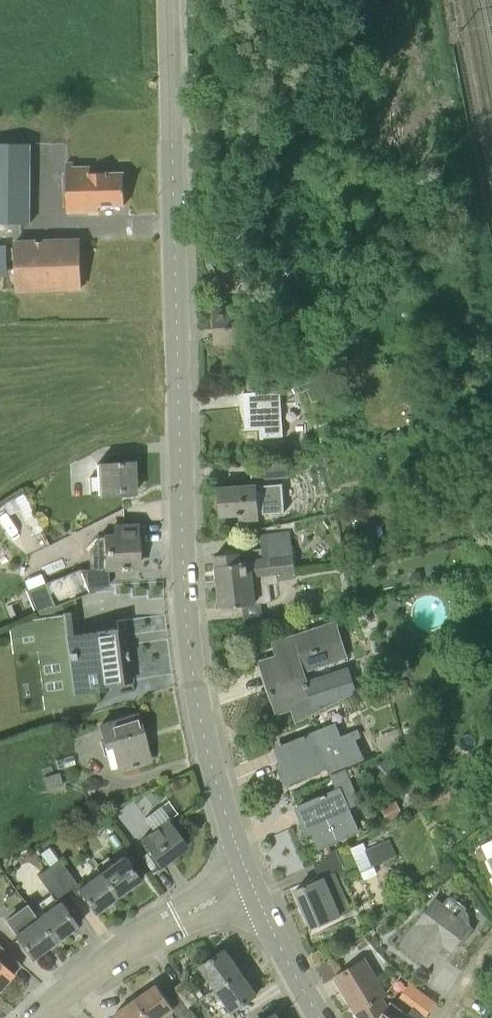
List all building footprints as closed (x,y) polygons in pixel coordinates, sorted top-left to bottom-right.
[(31,142),(0,142),(0,222),(31,222),(31,142)] [(74,165),(73,160),(66,161),(67,212),(99,211),(100,205),(125,204),(124,171),(90,172),(89,164),(74,165)] [(16,288),(82,286),(80,240),(15,242),(16,288)] [(9,270),(8,248),(0,248),(0,270),(9,270)] [(232,346),(232,342),(250,342),(249,328),(256,328),(256,307),(216,309),(217,342),(220,342),(220,347),(232,346)] [(290,394),(301,390),(294,374),(284,379),(290,394)] [(283,435),(280,389),(243,391),(243,392),(252,392),(253,405),(245,406),(246,427),(261,426),(262,436),(283,435)] [(255,479),(290,477),(289,460),(254,463),(255,479)] [(98,494),(134,492),(132,462),(97,463),(97,476),(89,477),(90,494),(98,494)] [(259,519),(259,500),(275,499),(274,483),(220,487),(221,500),(219,500),(220,510),(222,510),(222,513),(239,512),(240,520),(259,519)] [(137,568),(134,521),(102,523),(85,547),(87,562),(44,578),(53,605),(113,583),(108,567),(137,568)] [(293,554),(291,532),(261,537),(262,549),(215,553),(218,580),(269,572),(268,559),(288,556),(292,570),(302,568),(302,562),(304,561),(303,554),(293,554)] [(292,570),(288,556),(268,559),(269,572),(218,580),(221,606),(246,604),(250,632),(268,627),(265,602),(271,601),(269,583),(277,583),(277,580),(296,578),(295,571),(303,571),(302,568),(292,570)] [(77,626),(75,607),(32,615),(9,623),(11,654),(36,649),(43,709),(97,703),(96,690),(108,688),(108,681),(132,681),(126,619),(77,626)] [(278,711),(314,699),(305,671),(348,657),(337,621),(290,637),(295,651),(262,661),(278,711)] [(149,759),(137,715),(99,725),(105,748),(110,746),(117,768),(149,759)] [(341,735),(336,723),(281,745),(287,759),(278,763),(286,782),(326,766),(329,774),(330,774),(332,777),(347,769),(347,767),(363,761),(355,738),(361,736),(358,728),(341,735)] [(391,772),(404,760),(395,750),(382,761),(391,772)] [(319,845),(371,824),(347,769),(332,777),(337,790),(297,806),(310,838),(315,835),(319,845)] [(160,865),(185,846),(167,820),(177,812),(168,800),(146,817),(154,829),(142,838),(160,865)] [(391,820),(404,813),(398,801),(384,808),(391,820)] [(370,868),(400,856),(393,839),(363,852),(370,868)] [(341,914),(351,910),(335,872),(340,870),(331,850),(312,859),(321,878),(296,888),(312,926),(340,914),(341,914)] [(116,896),(139,880),(121,854),(98,871),(116,896)] [(65,891),(76,884),(59,859),(48,867),(65,891)] [(54,899),(65,891),(48,867),(37,875),(54,899)] [(95,911),(116,896),(98,871),(78,886),(95,911)] [(458,916),(434,898),(401,943),(428,963),(444,942),(452,948),(457,941),(463,943),(474,928),(469,924),(469,913),(458,916)] [(54,941),(76,925),(58,901),(37,916),(54,941)] [(33,957),(54,941),(37,916),(29,905),(7,922),(33,957)] [(215,986),(240,969),(225,948),(201,965),(215,986)] [(388,994),(366,958),(337,975),(357,1007),(385,992),(387,995),(388,994)] [(13,972),(0,961),(0,987),(13,972)] [(232,1010),(256,993),(240,969),(215,986),(232,1010)] [(174,987),(179,994),(189,1007),(198,1000),(184,979),(174,987)] [(189,1007),(179,994),(169,1001),(156,983),(135,998),(148,1017),(177,1017),(180,1016),(181,1017),(190,1017),(194,1016),(189,1007)] [(426,1015),(435,1002),(409,983),(400,995),(426,1015)] [(383,996),(387,995),(385,992),(357,1007),(358,1009),(356,1010),(362,1017),(413,1017),(407,1014),(410,1009),(405,1006),(403,1010),(392,1001),(389,1005),(383,996)] [(135,998),(114,1013),(117,1017),(148,1017),(135,998)]
